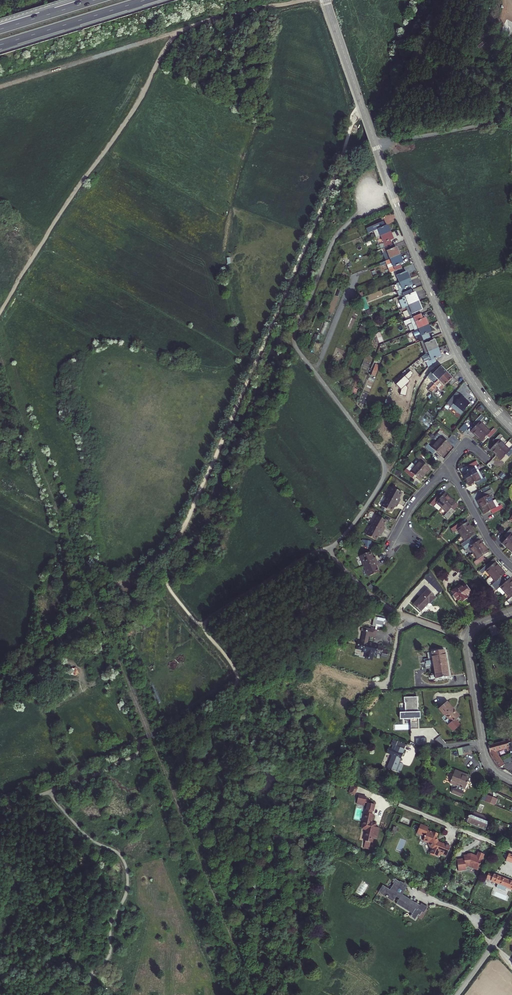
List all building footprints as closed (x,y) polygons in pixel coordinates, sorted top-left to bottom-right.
[(365,225),(367,230),(375,227),(376,230),(379,229),(381,233),(390,229),(387,222),(385,223),(383,218),(365,225)] [(390,229),(381,233),(386,244),(392,242),(390,237),(393,236),(390,229)] [(394,245),(392,242),(386,244),(383,246),(384,249),(387,248),(390,256),(399,252),(396,244),(394,245)] [(403,260),(399,252),(390,256),(386,258),(390,269),(395,268),(401,265),(400,261),(403,260)] [(403,270),(401,265),(395,268),(399,279),(409,275),(406,268),(403,270)] [(411,282),(409,275),(399,279),(404,290),(410,287),(409,283),(411,282)] [(396,288),(398,293),(401,292),(400,291),(404,290),(399,279),(395,281),(398,288),(396,288)] [(399,297),(402,305),(418,299),(414,290),(412,291),(410,287),(404,290),(400,291),(401,292),(402,296),(399,297)] [(402,305),(401,305),(402,309),(407,307),(410,315),(413,314),(420,311),(418,308),(421,307),(418,299),(402,305)] [(413,314),(410,315),(409,316),(410,318),(411,320),(414,327),(427,322),(424,316),(422,316),(420,311),(413,314)] [(427,322),(414,327),(412,328),(415,335),(421,333),(423,337),(429,335),(427,330),(430,329),(427,322)] [(380,331),(376,333),(380,342),(384,340),(380,331)] [(423,337),(420,338),(424,351),(425,350),(427,349),(436,345),(433,337),(431,338),(429,335),(423,337)] [(421,353),(424,360),(425,359),(427,364),(434,359),(433,356),(439,353),(436,345),(427,349),(425,350),(424,351),(421,353)] [(432,390),(429,387),(446,371),(440,366),(436,370),(434,368),(432,370),(430,371),(432,374),(434,376),(421,390),(423,392),(426,396),(432,390)] [(453,377),(452,378),(446,372),(446,371),(429,387),(432,390),(438,384),(442,388),(448,381),(452,385),(457,381),(453,377)] [(456,407),(454,410),(461,415),(468,406),(469,405),(470,404),(463,398),(463,397),(460,395),(453,404),(456,407)] [(469,432),(475,437),(483,427),(478,423),(481,419),(478,416),(471,424),(474,427),(469,432)] [(465,423),(460,428),(464,432),(469,427),(465,423)] [(487,439),(495,431),(492,429),(489,432),(483,427),(475,437),(480,442),(485,437),(487,439)] [(439,437),(435,442),(445,450),(449,445),(444,440),(447,437),(438,430),(435,433),(439,437)] [(431,439),(435,442),(439,437),(435,433),(431,439)] [(500,437),(497,434),(490,442),(492,445),(488,449),(494,455),(503,446),(497,441),(500,437)] [(435,452),(441,456),(445,450),(435,442),(431,448),(427,445),(424,448),(433,455),(435,452)] [(503,446),(494,455),(499,460),(503,455),(506,458),(511,452),(511,448),(511,447),(507,450),(503,446)] [(419,461),(415,467),(424,475),(429,470),(424,465),(426,462),(418,455),(415,458),(419,461)] [(462,473),(465,479),(476,472),(473,467),(477,464),(476,461),(466,466),(468,469),(462,473)] [(404,472),(412,479),(414,477),(419,481),(424,475),(415,467),(411,464),(406,469),(404,472)] [(477,486),(486,481),(485,477),(480,479),(476,472),(465,479),(469,486),(475,483),(477,486)] [(393,487),(388,497),(400,504),(401,500),(399,499),(403,493),(393,487)] [(477,501),(481,508),(492,501),(489,495),(493,493),(491,489),(482,494),(483,497),(477,501)] [(436,505),(442,510),(451,499),(445,494),(440,500),(437,498),(430,505),(433,508),(436,505)] [(395,506),(398,508),(400,504),(388,497),(382,507),(392,512),(395,506)] [(444,518),(447,520),(453,512),(451,510),(456,504),(451,499),(442,510),(447,514),(444,518)] [(492,514),(502,509),(500,505),(496,508),(492,501),(481,508),(484,514),(490,511),(492,514)] [(379,516),(373,526),(384,532),(386,529),(384,527),(388,521),(379,516)] [(460,525),(451,531),(453,535),(458,531),(462,538),(462,537),(465,536),(473,530),(469,524),(462,528),(460,525)] [(367,535),(377,541),(380,534),(383,535),(384,532),(373,526),(367,535)] [(508,548),(511,543),(511,534),(511,533),(511,532),(511,528),(511,527),(504,535),(507,538),(503,543),(508,548)] [(477,537),(473,530),(465,536),(462,537),(462,538),(466,544),(462,547),(464,549),(473,543),(471,540),(477,537)] [(471,550),(475,556),(485,549),(481,543),(475,547),(473,543),(464,549),(466,552),(471,550)] [(478,562),(477,562),(479,566),(485,562),(483,558),(489,554),(485,549),(475,556),(478,562)] [(361,556),(365,567),(377,562),(375,558),(373,559),(371,552),(365,555),(364,554),(361,555),(362,556),(361,556)] [(369,577),(379,573),(376,567),(378,566),(377,562),(365,567),(369,577)] [(487,571),(491,577),(501,568),(497,563),(491,568),(489,565),(482,571),(481,572),(483,575),(487,571)] [(493,585),(495,587),(503,580),(501,578),(506,573),(501,568),(491,577),(496,582),(493,585)] [(430,573),(426,578),(436,588),(437,587),(435,585),(435,584),(432,581),(435,578),(430,573)] [(505,592),(511,586),(511,579),(510,577),(505,582),(503,580),(495,587),(497,590),(501,587),(505,592)] [(456,586),(459,596),(462,595),(463,598),(468,596),(469,598),(475,596),(470,582),(466,584),(465,583),(456,586)] [(437,598),(429,590),(415,605),(422,611),(430,602),(431,603),(437,598)] [(373,627),(378,628),(378,625),(384,626),(385,619),(374,617),(373,627)] [(496,624),(489,626),(489,627),(492,633),(499,631),(496,624)] [(390,652),(384,652),(385,648),(379,647),(378,648),(375,647),(375,645),(369,644),(370,638),(374,639),(375,631),(364,630),(362,644),(359,644),(359,648),(360,648),(359,652),(364,652),(364,653),(368,654),(367,660),(374,661),(375,655),(383,656),(383,658),(389,659),(390,652)] [(436,679),(449,677),(445,650),(428,653),(429,658),(433,658),(436,679)] [(418,714),(417,698),(403,699),(404,705),(405,705),(406,714),(399,715),(400,721),(410,721),(410,725),(410,730),(411,737),(411,730),(419,730),(418,721),(421,720),(420,714),(418,714)] [(438,710),(451,724),(449,725),(454,731),(460,726),(455,720),(459,717),(452,709),(451,709),(446,704),(438,710)] [(384,766),(397,771),(401,763),(396,761),(404,744),(396,740),(391,738),(389,743),(391,744),(393,745),(392,748),(389,747),(386,746),(384,751),(389,754),(384,766)] [(500,767),(501,766),(505,764),(497,751),(509,747),(511,754),(511,742),(507,743),(506,739),(491,744),(489,745),(490,747),(490,750),(491,752),(492,754),(495,759),(498,764),(500,767)] [(467,747),(462,748),(463,755),(472,753),(471,747),(471,746),(467,747)] [(466,776),(452,769),(446,782),(453,785),(452,787),(449,788),(447,792),(457,796),(466,776)] [(367,798),(359,796),(358,804),(366,806),(366,804),(368,804),(370,805),(371,802),(367,801),(367,798)] [(374,812),(368,811),(365,822),(370,823),(366,842),(367,842),(365,849),(371,850),(372,843),(374,844),(375,840),(374,840),(374,839),(378,840),(381,829),(377,828),(377,825),(373,824),(375,815),(373,815),(374,812)] [(468,823),(486,831),(486,829),(487,827),(489,823),(470,815),(469,818),(468,822),(468,823)] [(421,824),(418,832),(422,834),(422,835),(425,837),(424,838),(425,838),(424,841),(429,843),(429,844),(431,850),(432,850),(430,855),(435,857),(436,856),(438,857),(440,853),(443,854),(443,855),(446,857),(451,847),(444,844),(443,844),(439,843),(441,839),(437,837),(434,832),(434,833),(428,830),(429,827),(421,824)] [(465,859),(457,860),(459,871),(466,870),(466,867),(470,867),(470,866),(473,867),(473,868),(478,870),(485,855),(479,852),(477,857),(474,856),(475,855),(471,854),(468,855),(468,856),(464,856),(465,859)] [(511,889),(511,882),(499,877),(494,875),(489,873),(487,878),(498,883),(497,888),(505,891),(507,887),(511,889)] [(420,902),(419,904),(415,902),(414,903),(401,894),(406,885),(401,881),(400,882),(394,878),(392,882),(393,883),(390,889),(384,886),(381,891),(386,894),(386,895),(392,899),(395,895),(398,897),(394,904),(403,909),(404,908),(411,912),(409,915),(414,918),(417,913),(418,914),(421,910),(422,911),(425,906),(420,902)] [(420,891),(423,884),(415,881),(412,888),(420,891)]
